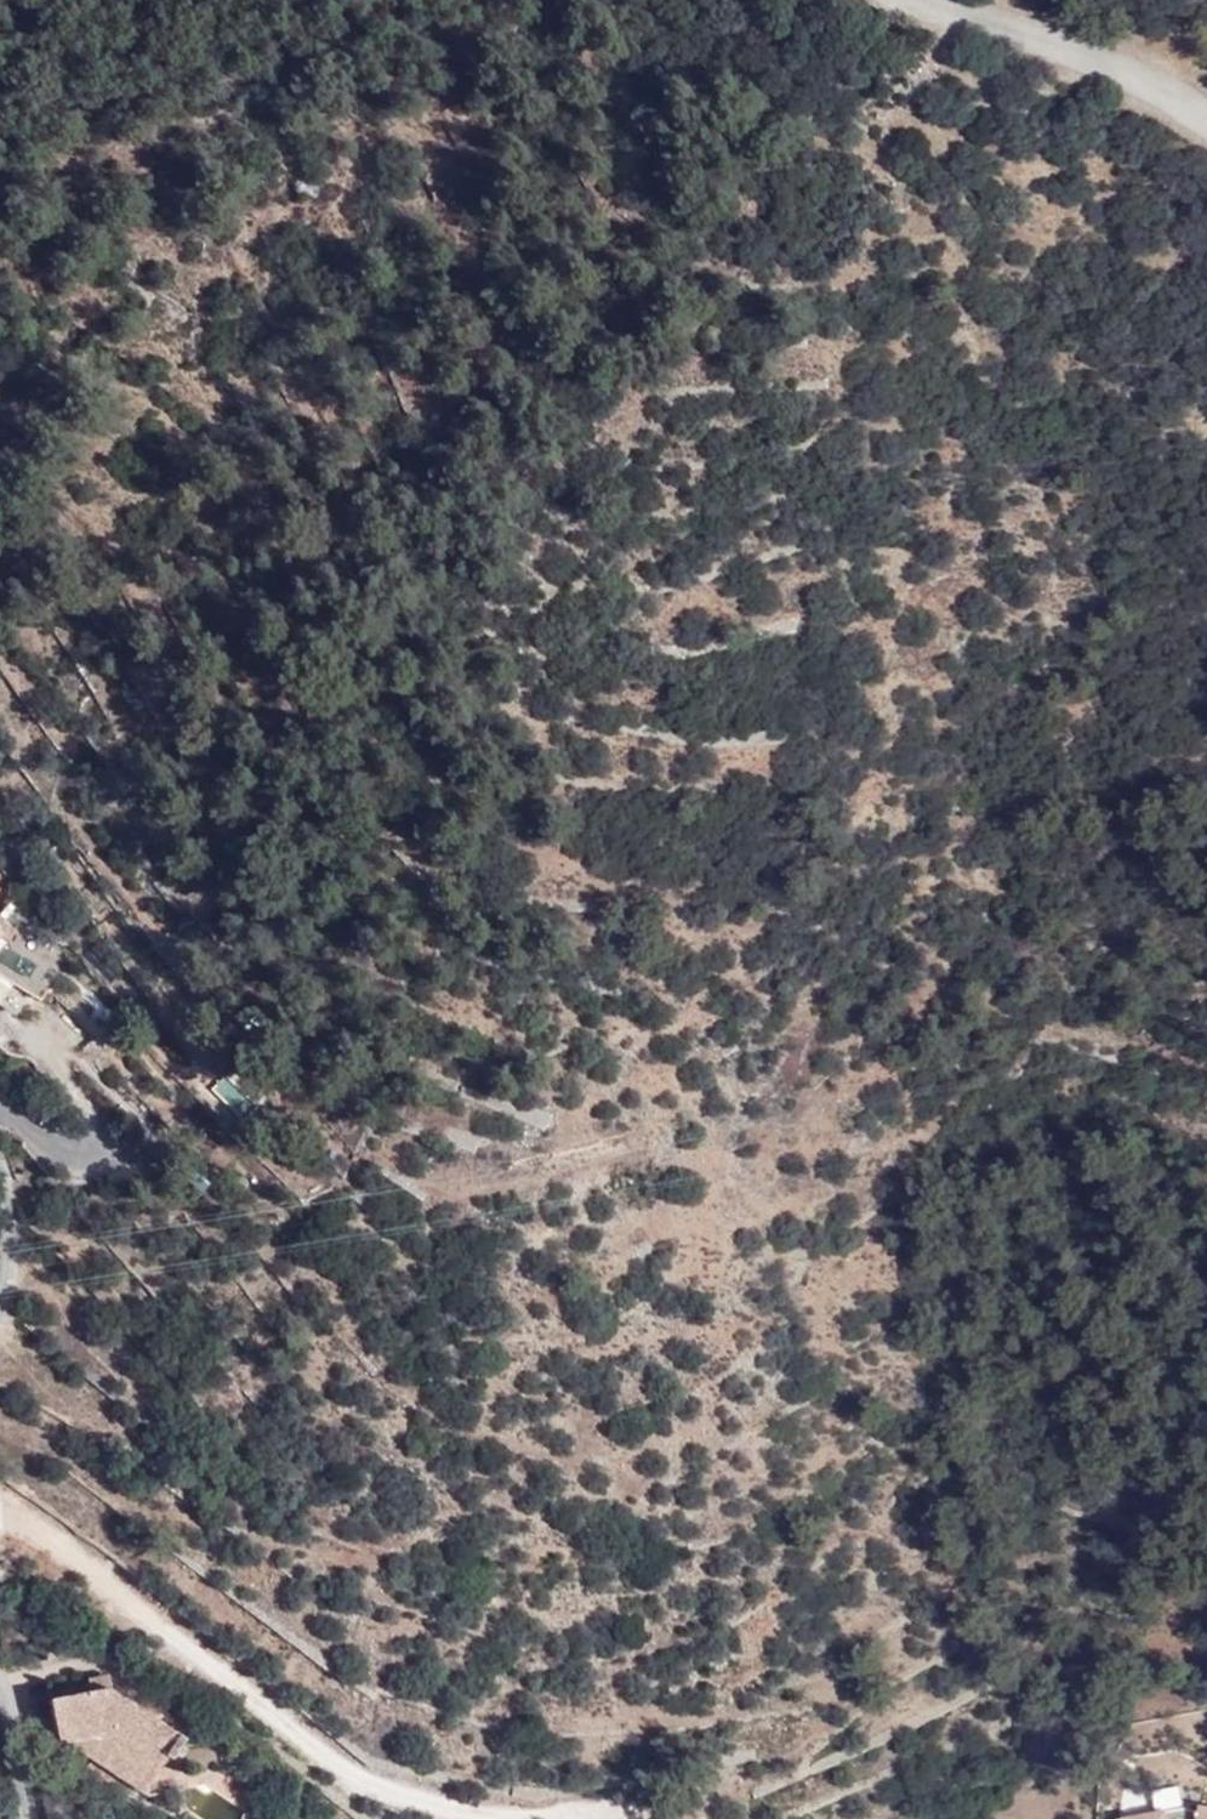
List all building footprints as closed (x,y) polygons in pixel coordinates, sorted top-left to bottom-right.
[(89,1680),(90,1693),(110,1690),(108,1677),(89,1680)] [(110,1690),(90,1693),(49,1701),(57,1743),(66,1741),(90,1736),(129,1763),(164,1757),(166,1757),(179,1736),(110,1690)] [(90,1736),(66,1741),(140,1791),(164,1757),(129,1763),(90,1736)] [(185,1740),(179,1736),(166,1757),(171,1761),(185,1740)] [(1152,1788),(1153,1805),(1179,1805),(1179,1787),(1152,1788)] [(1202,1804),(1201,1809),(1185,1806),(1120,1818),(1206,1818),(1206,1805),(1202,1804)]
